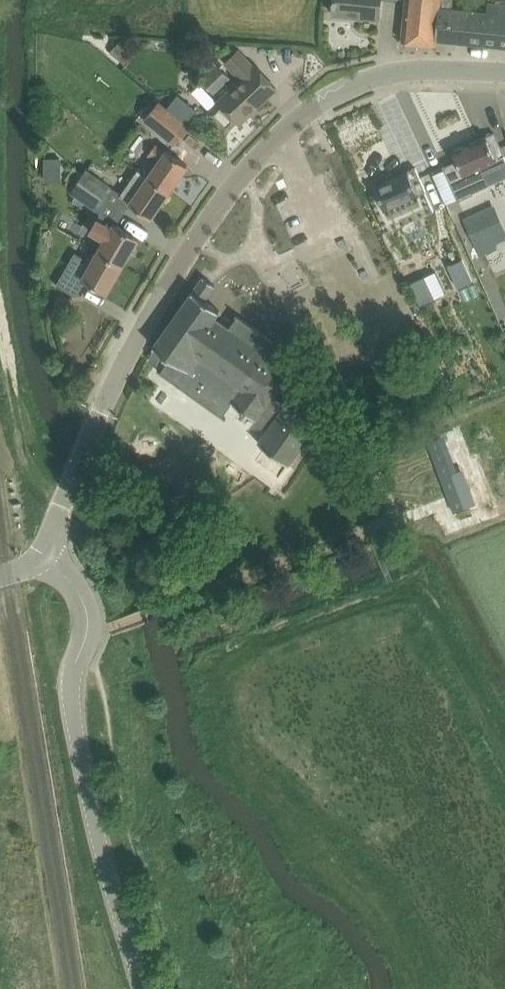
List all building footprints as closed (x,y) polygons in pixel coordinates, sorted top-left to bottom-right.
[(380,18),(382,0),(334,0),(333,13),(380,18)] [(504,46),(504,4),(490,2),(489,12),(452,8),(453,0),(407,0),(402,40),(436,44),(437,39),(504,46)] [(126,38),(116,50),(130,62),(140,50),(126,38)] [(220,103),(209,113),(226,130),(237,120),(240,123),(277,87),(239,49),(226,62),(242,79),(219,101),(220,103)] [(210,57),(195,72),(203,80),(201,81),(215,95),(231,79),(210,57)] [(169,104),(188,119),(197,107),(178,93),(169,104)] [(146,119),(155,127),(177,145),(192,127),(160,102),(146,119)] [(443,166),(450,180),(452,185),(459,199),(473,193),(473,191),(489,184),(489,185),(504,177),(504,156),(504,155),(494,133),(454,151),(456,155),(458,159),(443,166)] [(159,160),(147,177),(168,192),(188,165),(155,142),(148,152),(159,160)] [(61,158),(45,158),(46,181),(61,181),(61,158)] [(381,191),(374,194),(389,227),(435,208),(418,167),(378,183),(381,191)] [(79,180),(103,198),(111,187),(87,169),(79,180)] [(168,192),(147,177),(137,170),(128,183),(120,195),(151,217),(168,192)] [(79,180),(72,190),(96,207),(103,198),(79,180)] [(464,218),(481,256),(498,248),(495,240),(504,236),(504,228),(494,205),(464,218)] [(115,259),(123,265),(139,237),(115,223),(112,227),(96,217),(88,231),(104,241),(101,245),(99,250),(115,259)] [(75,252),(57,284),(77,296),(86,280),(107,292),(123,265),(115,259),(99,250),(92,262),(75,252)] [(448,265),(448,266),(457,287),(458,287),(473,280),(463,258),(448,265)] [(272,396),(291,370),(282,363),(289,354),(273,342),(276,338),(241,314),(231,327),(216,315),(222,307),(207,296),(215,285),(203,276),(153,345),(170,358),(160,371),(222,416),(232,402),(255,418),(260,411),(273,421),(258,442),(288,463),(316,425),(303,416),(312,403),(294,390),(284,405),(272,396)] [(425,276),(410,282),(420,305),(435,298),(425,276)] [(154,348),(149,360),(157,364),(162,352),(154,348)] [(440,476),(454,471),(441,436),(428,441),(440,476)] [(471,488),(448,496),(454,512),(477,503),(471,488)]
